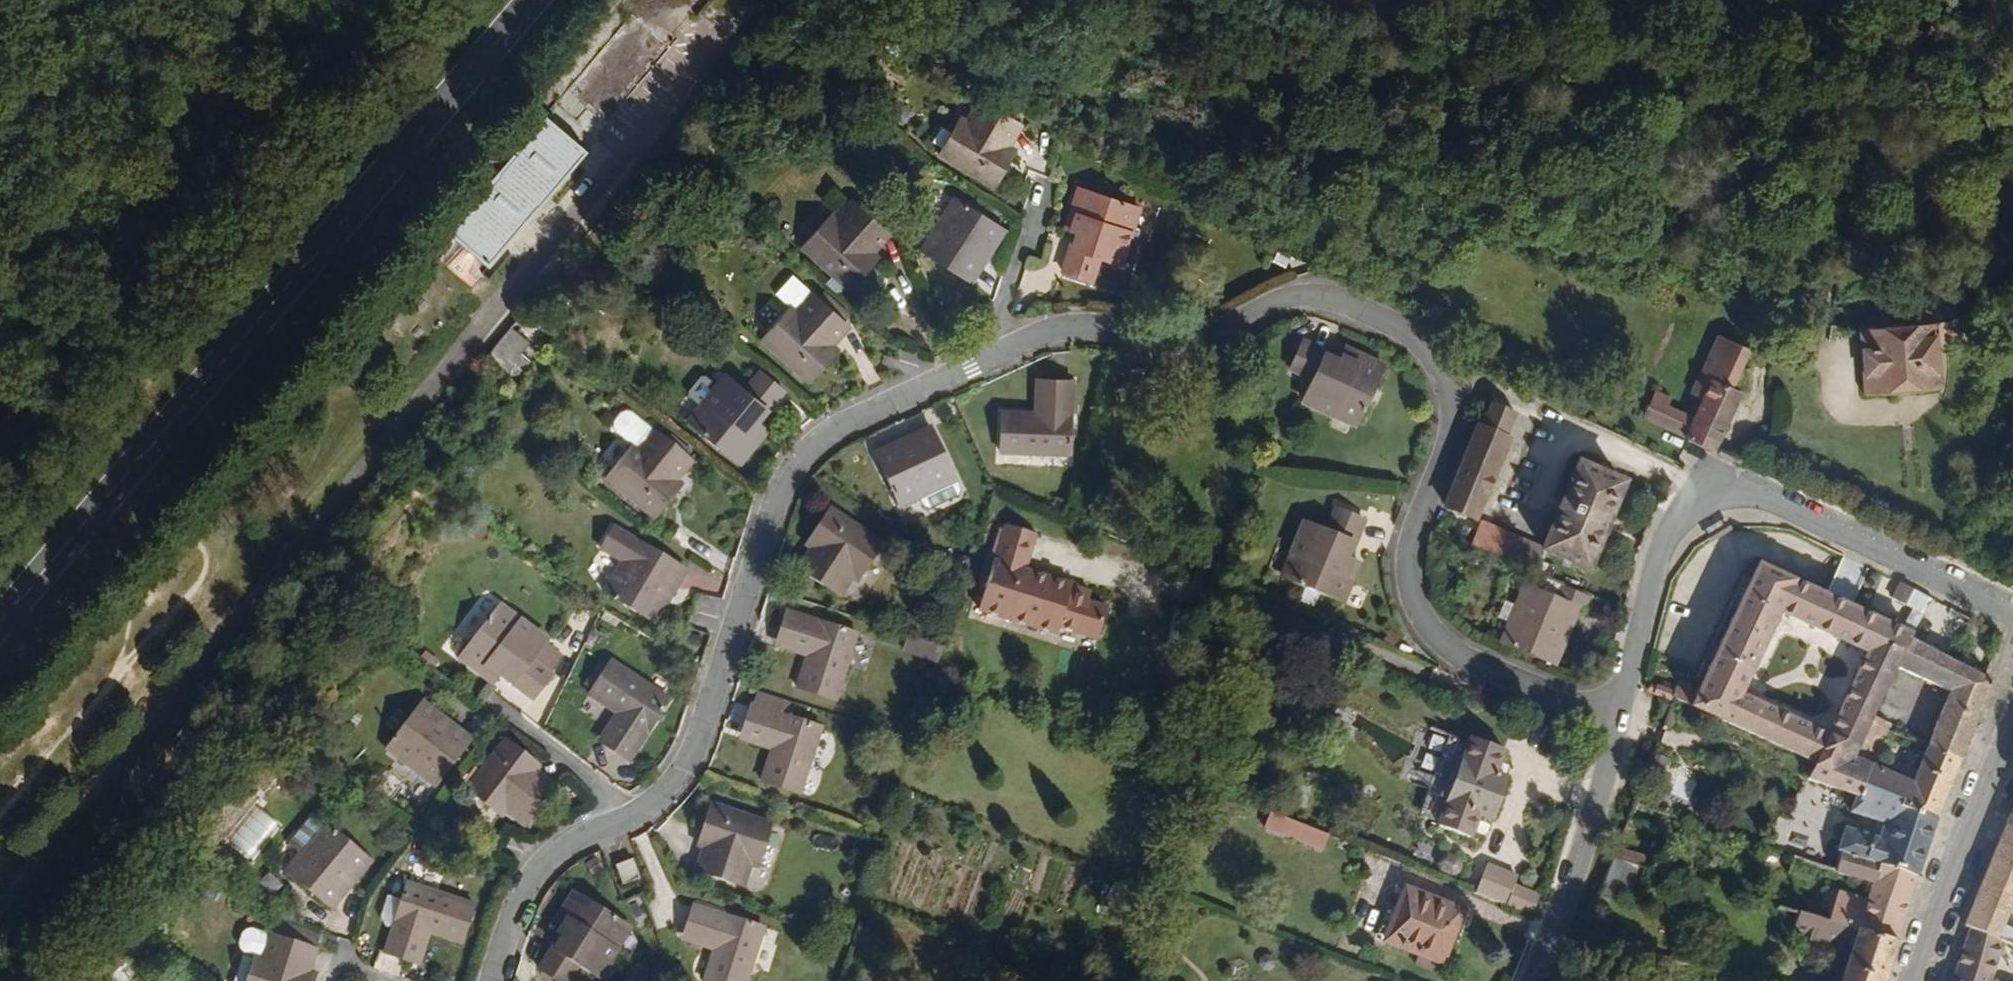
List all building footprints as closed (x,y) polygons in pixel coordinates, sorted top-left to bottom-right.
[(579,109),(602,125),(669,43),(619,4),(524,118),(510,107),(470,159),(480,167),(434,227),(491,270),(578,163),(580,152),(585,146),(568,120),(579,109)] [(1018,122),(1013,119),(1010,117),(1015,107),(989,92),(983,102),(977,98),(964,120),(958,116),(935,155),(991,187),(1005,163),(997,158),(1005,144),(1018,122)] [(1013,119),(1019,109),(1015,107),(1010,117),(1013,119)] [(585,146),(602,125),(579,109),(568,120),(585,146)] [(1013,149),(1005,144),(997,158),(1005,163),(1013,149)] [(1121,264),(1139,205),(1078,187),(1065,229),(1075,232),(1063,272),(1092,280),(1098,257),(1121,264)] [(971,282),(1005,230),(956,198),(922,250),(971,282)] [(852,290),(870,269),(863,263),(874,250),(891,231),(855,200),(838,218),(833,213),(803,247),(852,290)] [(863,263),(870,269),(881,256),(874,250),(863,263)] [(820,354),(831,342),(848,322),(812,292),(795,312),(789,307),(762,338),(810,380),(828,360),(820,354)] [(1936,334),(1919,321),(1859,327),(1865,396),(1941,389),(1936,334)] [(487,355),(515,379),(537,354),(510,329),(487,355)] [(1699,416),(1691,431),(1718,444),(1747,385),(1735,380),(1752,345),(1724,332),(1699,383),(1712,389),(1699,416)] [(1360,422),(1387,364),(1347,345),(1342,355),(1304,337),(1292,365),(1314,375),(1304,396),(1360,422)] [(838,348),(831,342),(820,354),(828,360),(838,348)] [(741,460),(769,425),(760,418),(787,385),(764,367),(746,388),(728,374),(719,385),(706,375),(702,375),(690,390),(689,395),(704,405),(690,422),(741,460)] [(1042,408),(1032,408),(996,407),(996,449),(1069,451),(1070,409),(1071,379),(1043,378),(1042,408)] [(1033,378),(1032,408),(1042,408),(1043,378),(1033,378)] [(1661,390),(1651,411),(1691,431),(1699,416),(1674,404),(1677,398),(1661,390)] [(1485,424),(1482,422),(1448,503),(1478,516),(1512,436),(1509,435),(1520,410),(1495,399),(1485,424)] [(666,488),(676,476),(693,456),(656,426),(651,431),(639,418),(633,416),(628,420),(623,426),(619,433),(622,438),(629,445),(607,472),(656,513),(673,494),(666,488)] [(959,492),(963,487),(932,427),(876,455),(902,506),(921,496),(926,505),(933,505),(959,492)] [(1580,460),(1547,543),(1546,545),(1592,563),(1626,479),(1580,460)] [(683,482),(676,476),(666,488),(673,494),(683,482)] [(1283,576),(1342,599),(1358,559),(1348,555),(1364,515),(1336,504),(1327,528),(1306,519),(1283,576)] [(826,533),(817,546),(802,568),(843,594),(858,572),(863,576),(886,541),(831,505),(817,527),(826,533)] [(1484,518),(1473,544),(1536,569),(1546,545),(1547,543),(1484,518)] [(1471,539),(1477,525),(1466,520),(1460,535),(1471,539)] [(654,619),(685,563),(611,522),(598,546),(622,559),(604,592),(654,619)] [(1061,625),(1100,637),(1110,604),(1090,598),(1092,590),(1073,584),(1074,582),(1025,567),(1035,534),(1006,525),(981,612),(1059,635),(1061,625)] [(808,541),(817,546),(826,533),(817,527),(808,541)] [(1763,560),(1697,694),(1676,685),(1672,695),(1818,753),(1809,775),(1850,787),(1863,755),(1877,719),(1898,667),(1913,636),(1931,597),(1902,581),(1896,597),(1912,604),(1903,625),(1763,560)] [(1586,606),(1590,594),(1550,578),(1545,590),(1527,583),(1504,641),(1558,662),(1581,604),(1586,606)] [(794,601),(786,626),(813,636),(810,646),(799,679),(839,693),(862,624),(794,601)] [(544,645),(547,641),(500,605),(460,655),(495,682),(502,673),(535,699),(554,675),(550,671),(561,658),(544,645)] [(813,636),(786,626),(783,636),(810,646),(813,636)] [(902,651),(937,663),(943,645),(908,633),(902,651)] [(1929,742),(1962,754),(1995,680),(1913,636),(1898,667),(1946,695),(1929,742)] [(578,691),(586,697),(609,661),(600,655),(578,691)] [(625,721),(609,747),(632,761),(671,699),(609,661),(586,697),(617,716),(625,721)] [(435,781),(474,732),(428,697),(390,745),(435,781)] [(777,731),(774,741),(763,775),(803,788),(825,719),(757,697),(748,722),(777,731)] [(601,742),(609,747),(625,721),(617,716),(601,742)] [(1877,719),(1863,755),(1876,760),(1892,724),(1877,719)] [(746,732),(774,741),(777,731),(748,722),(746,732)] [(1470,751),(1478,729),(1466,724),(1457,746),(1470,751)] [(1451,798),(1441,823),(1474,836),(1485,809),(1496,814),(1512,774),(1499,769),(1509,741),(1478,729),(1470,751),(1457,746),(1430,735),(1411,782),(1438,793),(1451,798)] [(556,785),(536,769),(523,760),(529,752),(508,735),(468,788),(502,814),(506,808),(526,824),(556,785)] [(1863,786),(1938,814),(1962,754),(1929,742),(1916,776),(1876,760),(1863,755),(1850,787),(1861,791),(1863,786)] [(523,760),(536,769),(542,761),(529,752),(523,760)] [(1198,784),(1194,799),(1206,803),(1211,788),(1198,784)] [(1840,851),(1915,878),(1938,814),(1863,786),(1861,791),(1855,807),(1886,818),(1877,842),(1848,831),(1840,851)] [(1428,818),(1441,823),(1451,798),(1438,793),(1428,818)] [(221,833),(248,855),(276,820),(250,798),(221,833)] [(1999,833),(2012,838),(2012,799),(1999,833)] [(711,802),(703,828),(711,831),(706,846),(698,871),(745,886),(753,861),(760,863),(774,822),(711,802)] [(1344,857),(1350,842),(1271,812),(1265,827),(1344,857)] [(331,907),(370,860),(315,814),(288,846),(299,855),(287,871),(331,907)] [(711,831),(703,828),(698,843),(706,846),(711,831)] [(1972,926),(2006,939),(2010,940),(2012,933),(2012,926),(2008,924),(2012,911),(2012,838),(1999,833),(1964,923),(1972,926)] [(1616,847),(1603,890),(1635,900),(1648,857),(1616,847)] [(1866,890),(1907,903),(1915,878),(1840,851),(1834,868),(1869,880),(1866,890)] [(640,875),(632,855),(615,861),(623,882),(640,875)] [(1477,893),(1530,913),(1537,895),(1518,887),(1522,877),(1489,864),(1477,893)] [(269,870),(260,882),(275,894),(285,882),(269,870)] [(388,948),(414,956),(423,927),(432,930),(466,940),(478,900),(409,880),(403,901),(394,929),(388,948)] [(1443,961),(1464,906),(1406,883),(1385,938),(1443,961)] [(1824,914),(1896,938),(1907,903),(1866,890),(1864,897),(1833,887),(1824,914)] [(628,922),(575,889),(552,926),(560,932),(538,967),(560,980),(564,980),(576,962),(595,974),(628,922)] [(394,929),(403,901),(387,896),(380,918),(387,927),(394,929)] [(688,927),(716,936),(713,946),(702,980),(705,980),(745,980),(764,924),(697,902),(688,927)] [(1896,938),(1824,914),(1792,907),(1789,918),(1797,921),(1794,935),(1847,950),(1837,980),(1883,980),(1896,938)] [(282,921),(275,918),(270,934),(277,936),(282,921)] [(315,948),(306,946),(311,931),(282,921),(277,936),(270,934),(263,933),(252,929),(249,929),(242,933),(238,944),(243,952),(254,956),(245,980),(304,980),(307,973),(315,948)] [(2006,939),(1972,926),(1953,980),(1995,980),(2006,939)] [(423,927),(414,956),(423,959),(432,930),(423,927)] [(716,936),(688,927),(685,937),(713,946),(716,936)] [(315,948),(319,934),(311,931),(306,946),(315,948)] [(307,973),(304,980),(313,980),(315,976),(307,973)]
